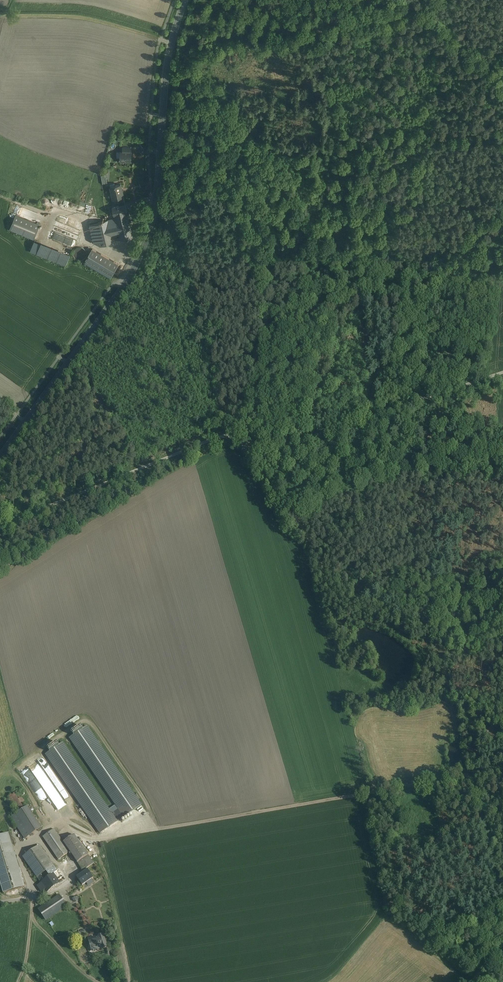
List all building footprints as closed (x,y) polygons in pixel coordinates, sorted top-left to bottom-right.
[(123,151),(121,151),(121,152),(121,158),(121,161),(130,162),(131,152),(130,152),(123,151)] [(121,184),(115,186),(115,187),(111,188),(111,186),(113,199),(117,198),(123,197),(124,197),(122,189),(121,184)] [(119,206),(112,207),(114,216),(127,213),(125,204),(125,205),(119,206)] [(127,213),(114,216),(115,219),(115,220),(116,220),(119,235),(120,237),(120,241),(133,238),(127,213)] [(33,238),(39,224),(16,215),(10,229),(33,238)] [(115,219),(108,220),(108,223),(111,234),(111,237),(119,235),(116,220),(115,220),(115,219)] [(108,220),(95,223),(89,224),(93,242),(101,245),(113,242),(111,237),(111,234),(108,223),(108,220)] [(42,242),(38,254),(66,264),(70,253),(42,242)] [(118,264),(104,256),(92,249),(84,262),(110,277),(118,264)] [(73,736),(83,729),(81,726),(71,733),(73,736)] [(73,736),(70,738),(124,817),(141,805),(87,727),(83,729),(73,736)] [(50,752),(59,745),(57,742),(47,749),(50,752)] [(50,752),(46,755),(100,833),(117,821),(112,814),(63,743),(59,745),(50,752)] [(58,812),(48,793),(55,789),(44,769),(38,772),(39,775),(36,776),(38,779),(40,777),(41,780),(39,781),(41,784),(33,788),(49,817),(58,812)] [(10,796),(21,812),(28,807),(18,791),(10,796)] [(123,817),(115,806),(110,809),(118,821),(123,817)] [(21,812),(11,818),(24,839),(41,828),(28,807),(21,812)] [(63,841),(55,829),(43,837),(58,860),(70,852),(63,841)] [(4,894),(25,887),(8,834),(0,836),(0,881),(4,894)] [(94,863),(75,834),(63,841),(70,852),(82,871),(94,863)] [(55,866),(40,845),(24,856),(27,861),(39,853),(43,859),(50,869),(55,866)] [(39,853),(27,861),(31,867),(43,859),(39,853)] [(43,859),(31,867),(39,877),(50,869),(43,859)] [(39,877),(38,878),(41,882),(45,889),(47,892),(61,883),(54,873),(53,874),(50,869),(39,877)] [(94,878),(88,869),(77,877),(82,885),(94,878)] [(45,889),(41,882),(37,885),(41,892),(45,889)] [(59,896),(39,910),(46,920),(67,906),(59,896)] [(98,936),(89,939),(92,952),(108,948),(104,933),(98,934),(98,936)]
